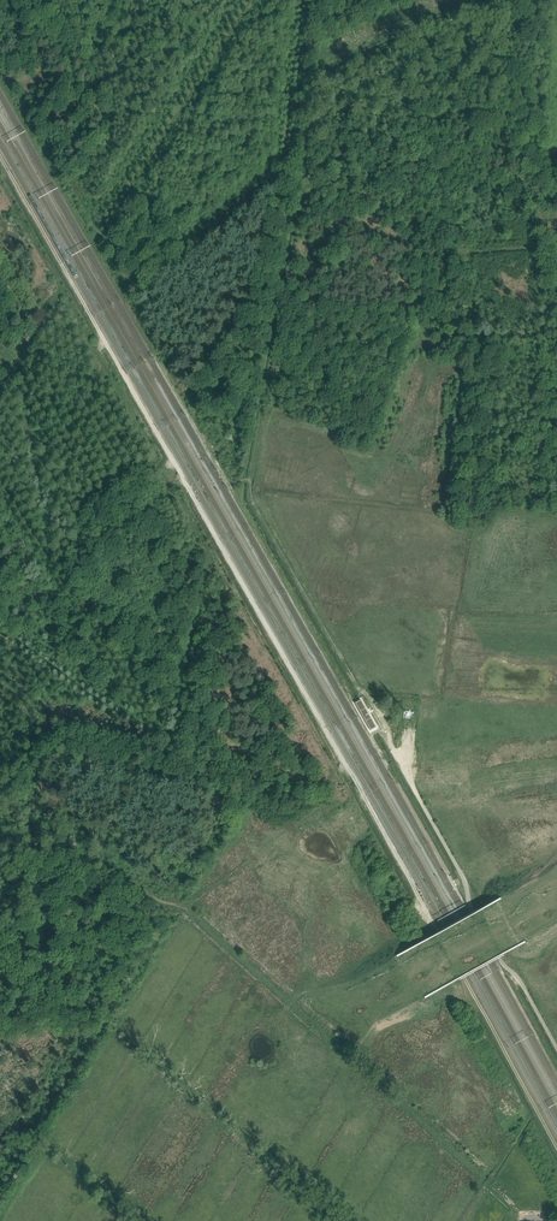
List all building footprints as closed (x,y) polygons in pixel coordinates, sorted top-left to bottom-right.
[(361,699),(355,702),(371,730),(376,726),(361,699)] [(382,706),(376,708),(377,709),(384,722),(389,719),(382,705),(382,706)]
